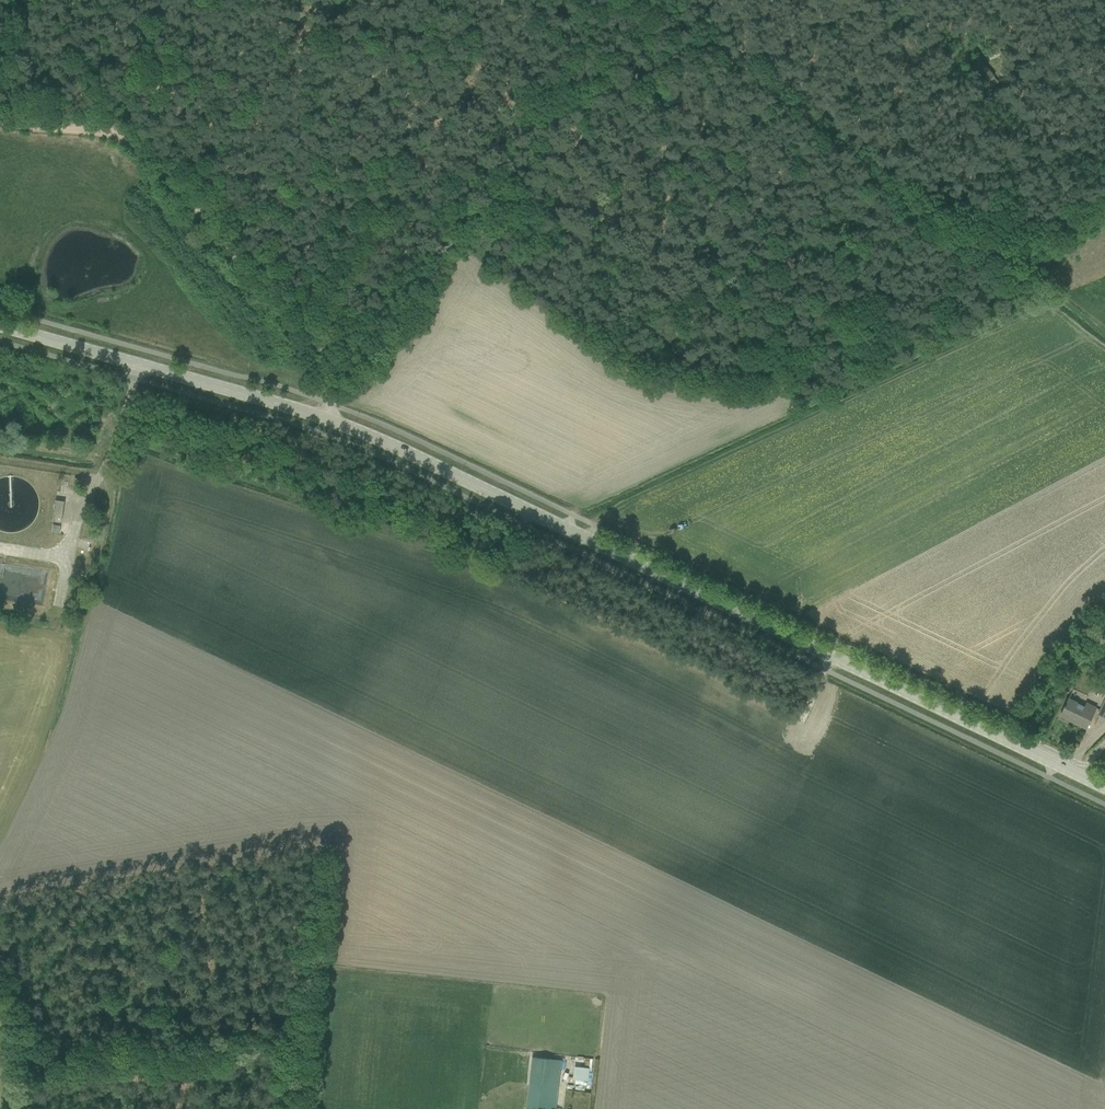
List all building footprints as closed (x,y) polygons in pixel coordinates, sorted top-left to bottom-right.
[(61,523),(61,521),(64,501),(55,500),(52,521),(61,523)] [(1067,698),(1064,705),(1063,707),(1064,708),(1060,716),(1061,716),(1062,714),(1076,720),(1075,723),(1085,728),(1095,708),(1086,704),(1084,707),(1067,698)] [(561,1060),(532,1057),(526,1108),(530,1108),(555,1108),(561,1060)]
